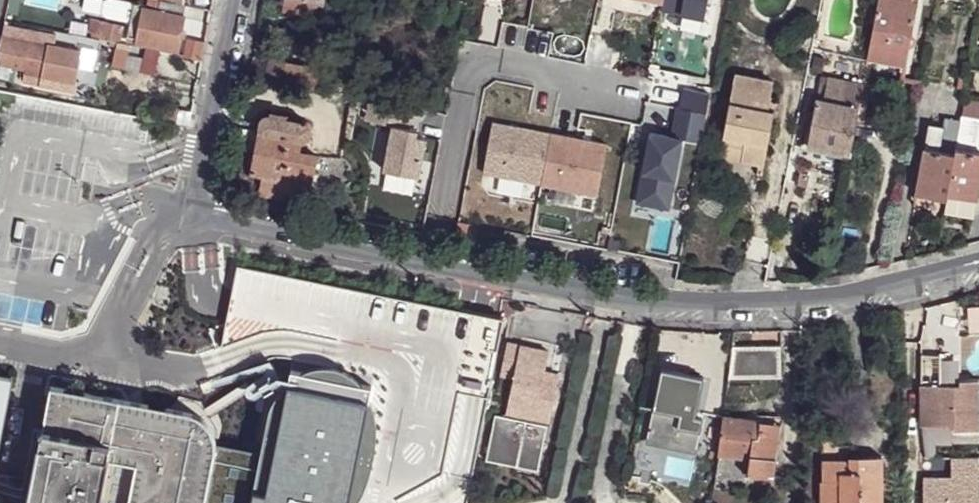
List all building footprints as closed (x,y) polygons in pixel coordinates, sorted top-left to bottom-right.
[(327,0),(289,0),(287,10),(324,17),(327,0)] [(664,3),(663,10),(706,18),(710,0),(647,0),(664,3)] [(870,60),(907,68),(921,0),(881,0),(870,60)] [(179,47),(188,7),(165,2),(164,8),(138,3),(133,31),(143,34),(143,41),(179,47)] [(124,43),(127,25),(106,21),(103,38),(124,43)] [(35,27),(15,24),(12,37),(2,34),(0,47),(0,63),(25,67),(33,39),(35,27)] [(33,77),(41,42),(33,39),(25,67),(24,76),(33,77)] [(80,71),(83,48),(51,41),(50,45),(41,42),(33,77),(44,79),(46,66),(80,71)] [(321,90),(323,69),(274,59),(270,81),(321,90)] [(77,84),(80,71),(46,66),(44,79),(77,84)] [(10,73),(0,71),(0,79),(9,81),(10,73)] [(773,113),(778,83),(738,78),(727,150),(748,153),(747,164),(771,168),(779,114),(773,113)] [(861,107),(865,86),(833,79),(828,100),(861,107)] [(852,151),(861,107),(828,100),(819,99),(810,142),(852,151)] [(415,108),(373,100),(369,120),(396,125),(387,169),(421,177),(429,138),(419,137),(420,130),(412,128),(415,108)] [(978,126),(978,118),(962,116),(961,121),(956,149),(975,152),(978,126)] [(310,206),(320,158),(304,154),(305,142),(310,140),(312,138),(313,134),(312,130),(310,128),(307,126),(263,117),(253,177),(284,184),(282,200),(310,206)] [(956,149),(961,121),(945,118),(940,151),(956,154),(956,149)] [(514,126),(496,123),(487,173),(600,195),(610,144),(521,128),(520,134),(512,133),(514,126)] [(684,138),(653,132),(640,202),(671,208),(684,138)] [(949,194),(956,154),(940,151),(925,148),(918,193),(948,198),(949,194)] [(975,152),(956,149),(956,154),(949,194),(978,198),(978,153),(975,152)] [(747,164),(748,153),(727,150),(724,162),(747,164)] [(297,273),(292,296),(381,318),(387,295),(297,273)] [(550,349),(508,341),(502,376),(514,379),(510,412),(499,411),(490,459),(542,468),(551,421),(557,383),(544,380),(545,371),(550,349)] [(783,345),(734,346),(731,379),(783,377),(783,345)] [(962,383),(963,387),(943,385),(942,358),(923,357),(924,427),(957,426),(957,431),(978,431),(978,384),(962,383)] [(699,413),(706,375),(664,365),(652,434),(700,444),(706,414),(699,413)] [(560,374),(545,371),(544,380),(557,383),(560,374)] [(0,374),(0,459),(15,377),(0,374)] [(217,450),(216,435),(213,428),(206,421),(197,415),(191,413),(169,408),(54,384),(33,496),(0,489),(0,502),(206,502),(217,450)] [(785,425),(725,418),(721,458),(751,461),(750,476),(778,479),(785,425)] [(881,457),(851,457),(850,462),(823,462),(823,502),(882,502),(881,457)]
